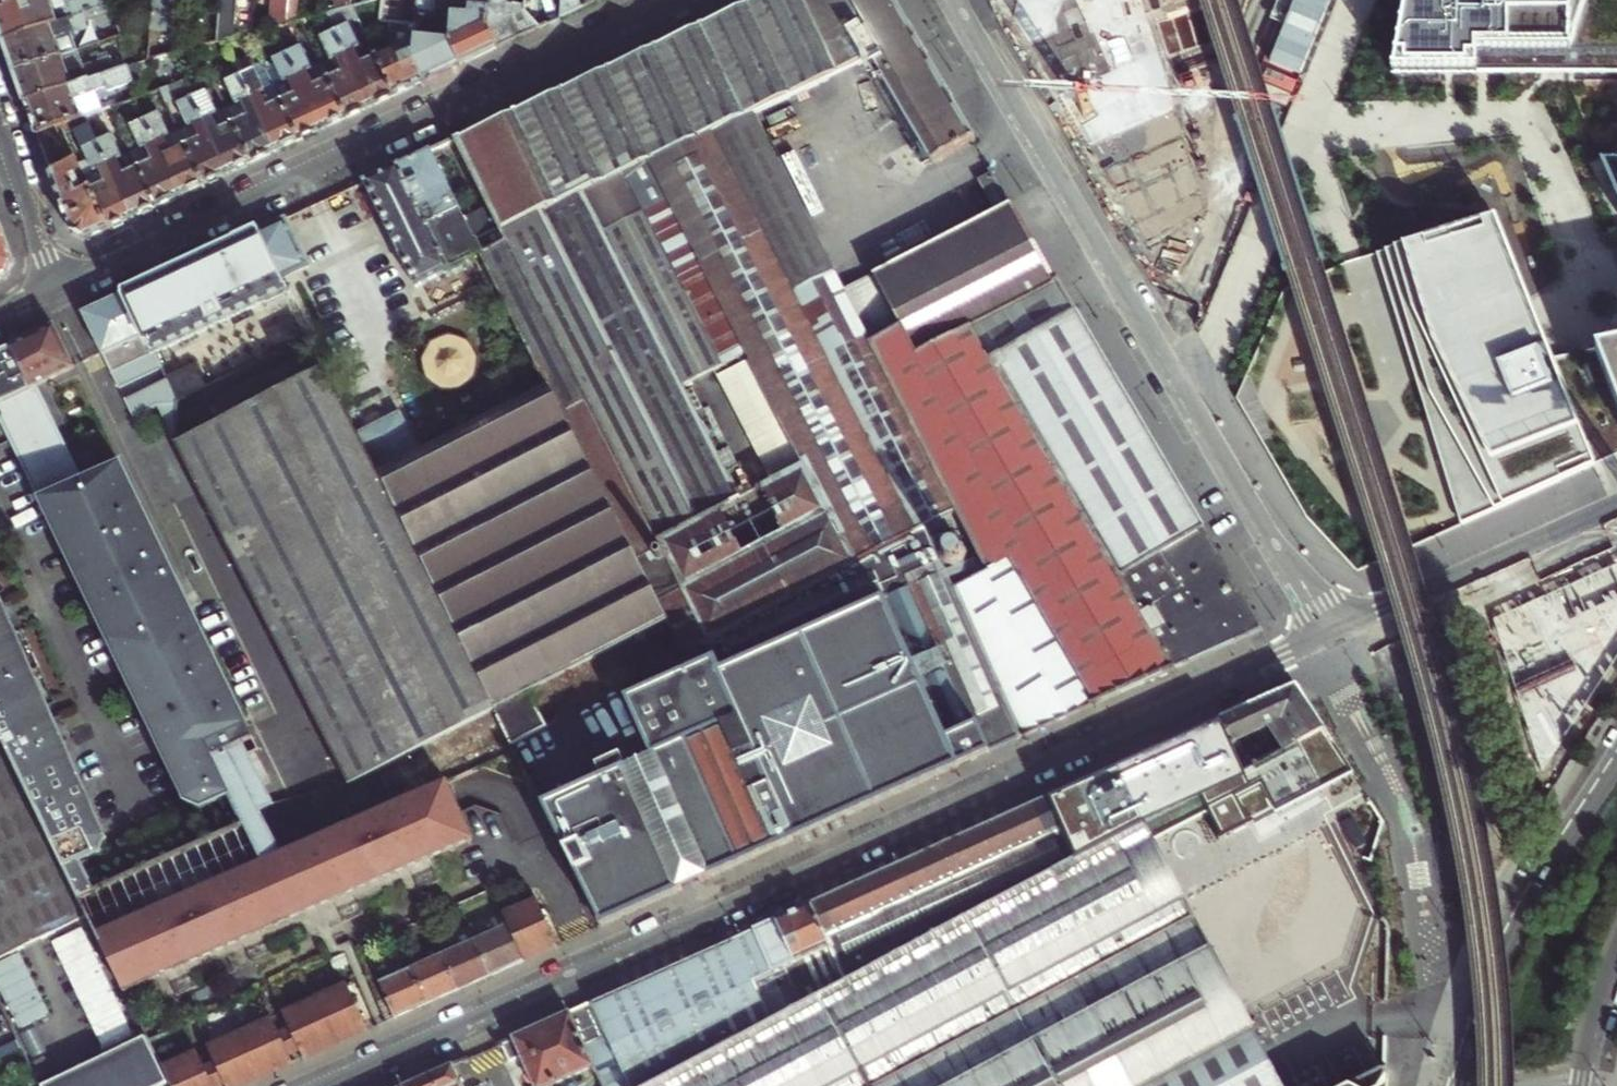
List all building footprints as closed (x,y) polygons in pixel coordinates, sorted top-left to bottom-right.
[(0,13),(0,32),(4,45),(86,15),(109,7),(100,0),(78,0),(67,4),(66,0),(37,0),(0,13)] [(37,0),(0,0),(0,13),(37,0)] [(150,25),(149,33),(167,34),(170,0),(152,0),(150,25)] [(217,44),(222,42),(234,39),(238,0),(220,0),(217,44)] [(270,30),(274,29),(285,26),(287,0),(272,0),(270,30)] [(285,26),(286,25),(297,23),(299,0),(287,0),(285,26)] [(332,13),(351,9),(351,0),(333,0),(332,13)] [(421,453),(379,473),(494,708),(529,690),(659,624),(678,658),(957,512),(871,342),(903,325),(923,361),(1057,282),(1011,204),(987,164),(970,174),(993,213),(878,274),(787,99),(876,59),(934,161),(977,140),(931,62),(894,0),(755,0),(741,7),(531,105),(430,152),(484,258),(550,391),(421,453)] [(379,23),(388,24),(395,24),(397,0),(381,0),(379,23)] [(415,14),(434,15),(435,0),(416,0),(415,14)] [(452,16),(461,17),(462,11),(465,8),(466,1),(466,0),(453,0),(452,16)] [(488,11),(487,28),(496,49),(539,29),(524,12),(525,6),(506,4),(506,0),(489,0),(488,11)] [(525,6),(524,12),(539,29),(547,25),(538,14),(538,4),(544,0),(525,0),(525,6)] [(560,19),(581,9),(578,2),(578,0),(562,0),(560,19)] [(1025,19),(1158,248),(1210,216),(1139,0),(1025,0),(1025,19)] [(1392,74),(1563,74),(1616,74),(1616,0),(1405,0),(1392,74)] [(111,14),(109,7),(86,15),(89,22),(111,14)] [(479,57),(496,49),(487,28),(488,11),(470,9),(469,17),(461,17),(452,16),(450,36),(450,44),(460,66),(479,57)] [(11,62),(15,76),(76,54),(70,37),(87,31),(84,24),(89,22),(86,15),(4,45),(11,62)] [(431,80),(460,66),(450,44),(450,36),(412,55),(414,26),(395,24),(388,24),(388,44),(391,50),(374,58),(393,97),(431,80)] [(348,26),(333,32),(370,109),(383,102),(393,97),(374,58),(368,44),(359,48),(348,26)] [(320,66),(346,120),(356,115),(370,109),(333,32),(319,39),(330,62),(320,66)] [(286,55),(322,131),(339,123),(346,120),(320,66),(310,70),(300,49),(286,55)] [(26,106),(123,71),(120,63),(112,65),(110,58),(81,68),(76,54),(15,76),(22,93),(26,106)] [(314,135),(322,131),(286,55),(269,64),(279,87),(274,90),(299,142),(314,135)] [(299,142),(274,90),(263,66),(239,78),(275,153),(289,147),(299,142)] [(61,129),(85,119),(100,114),(95,100),(129,88),(123,71),(26,106),(32,122),(37,137),(61,129)] [(268,157),(275,153),(239,78),(221,86),(232,109),(226,112),(251,165),(268,157)] [(205,93),(191,100),(227,176),(239,170),(251,165),(226,112),(216,115),(205,93)] [(182,131),(178,133),(204,187),(215,182),(227,176),(191,100),(172,108),(182,131)] [(144,122),(180,198),(196,191),(204,187),(178,133),(170,137),(160,115),(144,122)] [(140,151),(131,155),(157,209),(171,203),(180,198),(144,122),(130,128),(140,151)] [(120,227),(133,221),(96,144),(89,127),(74,134),(92,173),(83,178),(109,232),(120,227)] [(96,144),(133,221),(147,214),(157,209),(131,155),(122,160),(111,137),(96,144)] [(383,174),(363,183),(418,290),(452,273),(456,275),(460,275),(465,272),(465,267),(484,258),(430,152),(383,174)] [(1601,161),(1616,196),(1616,161),(1601,161)] [(101,236),(109,232),(83,178),(77,164),(51,175),(58,197),(72,237),(86,243),(101,236)] [(286,219),(259,231),(286,286),(303,279),(299,272),(310,267),(286,219)] [(1481,517),(1591,468),(1550,361),(1539,326),(1530,305),(1528,300),(1514,267),(1496,221),(1377,256),(1403,353),(1481,517)] [(7,279),(10,273),(13,265),(0,227),(0,283),(7,279)] [(154,351),(155,354),(289,292),(286,286),(259,231),(167,274),(124,294),(151,352),(154,351)] [(871,342),(957,512),(988,573),(954,590),(1021,739),(1141,685),(1174,670),(1120,577),(1122,576),(997,361),(1080,314),(1060,280),(1057,282),(923,361),(903,325),(871,342)] [(151,352),(124,294),(92,309),(83,313),(103,355),(109,352),(116,368),(151,352)] [(1180,487),(1080,314),(997,361),(1122,576),(1204,529),(1180,487)] [(55,326),(11,347),(15,356),(30,388),(41,384),(74,368),(55,326)] [(117,449),(79,467),(41,384),(30,388),(15,356),(11,347),(0,352),(0,417),(40,500),(177,788),(181,800),(198,808),(227,794),(204,748),(248,726),(251,725),(117,449)] [(1591,468),(1601,463),(1616,456),(1616,349),(1550,361),(1591,468)] [(494,708),(379,473),(359,433),(320,356),(178,431),(178,442),(308,701),(342,769),(348,781),(494,708)] [(401,413),(359,433),(379,473),(421,453),(401,413)] [(988,573),(957,512),(678,658),(629,683),(653,736),(716,875),(970,762),(1021,739),(954,590),(988,573)] [(1204,529),(1122,576),(1120,577),(1174,670),(1263,630),(1233,579),(1204,529)] [(1493,622),(1542,774),(1616,661),(1616,567),(1493,622)] [(2,740),(78,898),(93,891),(81,863),(98,855),(106,837),(88,798),(0,595),(0,735),(2,740)] [(1302,698),(1296,688),(1246,710),(1258,737),(1262,743),(1269,759),(1324,731),(1308,707),(1302,698)] [(494,708),(601,927),(694,885),(629,749),(622,736),(598,748),(605,761),(571,779),(547,725),(529,690),(494,708)] [(342,769),(308,701),(280,713),(285,723),(280,725),(310,784),(342,769)] [(1234,716),(1219,722),(1243,774),(1269,759),(1262,743),(1251,748),(1248,741),(1258,737),(1246,710),(1234,716)] [(1352,774),(1324,731),(1269,759),(1243,774),(1219,722),(1118,767),(1143,825),(1076,860),(846,982),(808,1002),(774,1020),(650,1085),(1283,1085),(1156,844),(1211,814),(1226,842),(1352,774)] [(204,748),(227,794),(240,821),(261,811),(274,804),(267,790),(244,742),(254,738),(248,726),(204,748)] [(629,749),(694,885),(716,875),(653,736),(629,749)] [(51,937),(87,919),(78,898),(2,740),(0,741),(0,961),(51,937)] [(1143,825),(1118,767),(1049,798),(1076,860),(1143,825)] [(91,926),(122,993),(472,841),(446,781),(295,848),(290,836),(275,843),(261,811),(240,821),(242,824),(93,891),(78,898),(87,919),(91,926)] [(835,894),(811,905),(846,982),(1076,860),(1049,798),(983,828),(858,884),(835,894)] [(224,806),(222,807),(220,808),(220,809),(219,810),(218,812),(218,813),(218,814),(219,816),(220,817),(220,819),(222,819),(223,820),(224,820),(226,821),(228,820),(229,820),(230,819),(231,818),(233,816),(233,815),(233,813),(233,811),(232,809),(231,808),(230,807),(228,806),(226,805),(224,806)] [(1354,818),(1343,824),(1357,851),(1368,845),(1354,818)] [(500,910),(507,926),(523,962),(537,956),(557,947),(533,895),(500,910)] [(591,1004),(604,1037),(585,1046),(596,1067),(604,1085),(650,1085),(774,1020),(757,981),(792,965),(808,1002),(846,982),(811,905),(722,945),(591,1004)] [(145,1041),(122,993),(91,926),(60,940),(115,1055),(145,1041)] [(507,926),(474,941),(489,977),(506,970),(523,962),(507,926)] [(474,941),(443,955),(459,990),(474,984),(489,977),(474,941)] [(0,966),(0,1005),(19,1042),(56,1024),(23,955),(0,966)] [(443,955),(410,969),(426,1005),(440,999),(459,990),(443,955)] [(410,969),(378,984),(394,1019),(408,1013),(426,1005),(410,969)] [(359,1026),(340,983),(273,1012),(280,1028),(288,1045),(297,1063),(331,1048),(352,1038),(348,1031),(359,1026)] [(503,1043),(511,1062),(523,1058),(536,1085),(554,1085),(596,1067),(585,1046),(604,1037),(591,1004),(562,1017),(519,1036),(503,1043)] [(261,1018),(200,1046),(208,1061),(216,1079),(220,1085),(245,1085),(251,1083),(285,1068),(277,1051),(268,1033),(261,1018)] [(352,1038),(363,1033),(359,1026),(348,1031),(352,1038)] [(288,1045),(280,1028),(268,1033),(277,1051),(288,1045)] [(165,1083),(158,1066),(145,1041),(115,1055),(50,1085),(158,1085),(165,1083)] [(205,1084),(197,1066),(190,1051),(158,1066),(165,1083),(167,1085),(206,1085),(205,1084)] [(464,1060),(405,1085),(476,1085),(464,1060)] [(216,1079),(208,1061),(197,1066),(205,1084),(216,1079)] [(1365,1085),(1368,1082),(1373,1078),(1378,1076),(1383,1075),(1386,1065),(1346,1085),(1365,1085)]
